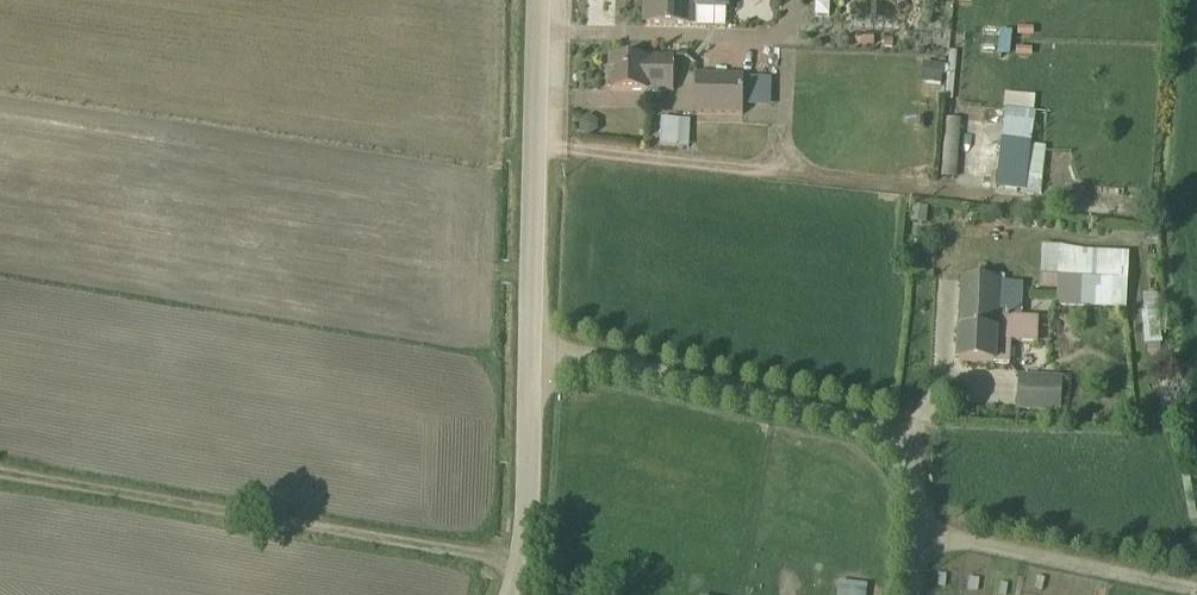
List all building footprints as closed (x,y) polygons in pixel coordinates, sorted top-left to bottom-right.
[(617,28),(619,0),(588,0),(587,27),(617,28)] [(727,36),(729,0),(642,0),(641,32),(727,36)] [(645,67),(609,67),(608,98),(674,99),(674,62),(645,61),(645,67)] [(773,85),(696,82),(694,121),(743,122),(743,112),(772,113),(773,85)] [(1034,128),(1003,124),(995,193),(1038,198),(1043,155),(1031,154),(1034,128)] [(680,153),(681,126),(661,125),(660,152),(680,153)] [(1126,259),(1058,256),(1056,307),(1124,310),(1126,259)] [(1025,291),(961,287),(957,364),(1011,367),(1013,343),(1037,344),(1038,313),(1024,313),(1025,291)] [(1071,381),(1018,380),(1017,412),(1070,414),(1071,381)] [(837,594),(867,594),(868,583),(837,582),(837,594)]
